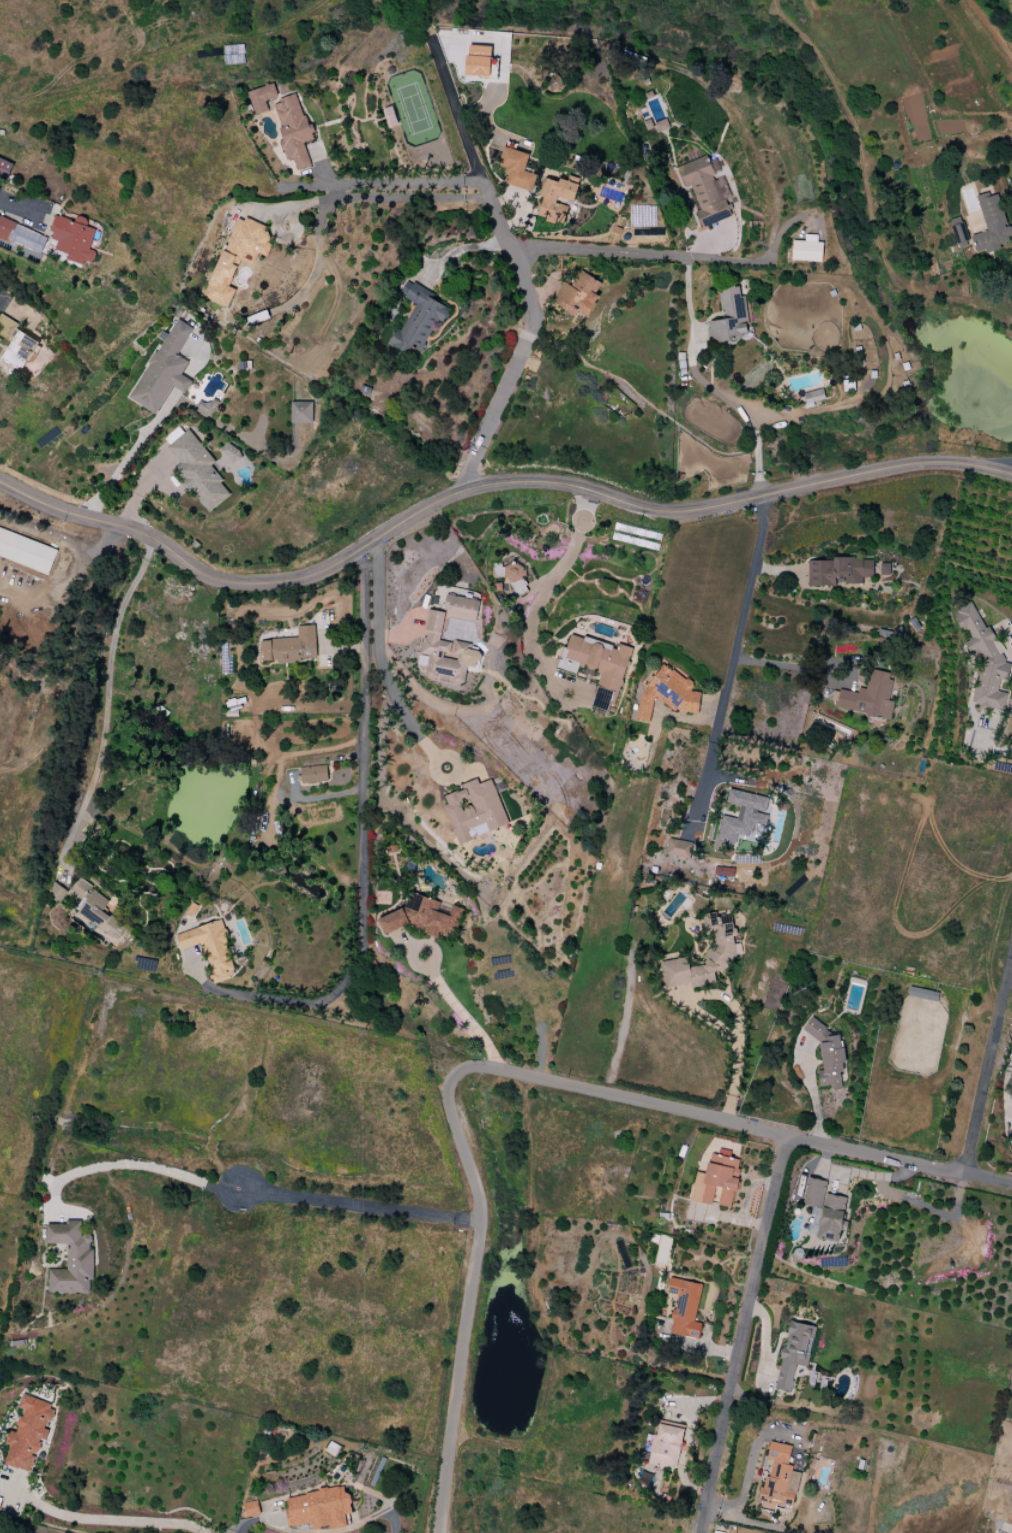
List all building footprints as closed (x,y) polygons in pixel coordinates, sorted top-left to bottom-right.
[(491,46),(467,46),(466,76),(490,77),(491,46)] [(551,91),(562,87),(558,74),(547,78),(551,91)] [(248,91),(253,115),(268,112),(265,100),(277,97),(274,84),(248,91)] [(310,166),(303,143),(315,139),(310,124),(306,125),(296,95),(273,102),(281,129),(279,129),(282,141),(279,141),(285,161),(292,159),(296,171),(310,166)] [(528,153),(502,147),(497,168),(510,171),(507,185),(532,191),(536,174),(524,171),(528,153)] [(677,166),(684,189),(691,187),(699,211),(697,211),(702,227),(733,217),(727,200),(731,199),(724,177),(714,180),(707,156),(677,166)] [(0,158),(0,176),(8,179),(13,163),(0,158)] [(574,202),(579,179),(568,176),(567,182),(545,178),(536,218),(564,224),(568,206),(555,203),(556,198),(574,202)] [(986,231),(971,236),(976,254),(1011,244),(998,191),(977,197),(986,231)] [(15,222),(0,216),(0,238),(7,241),(15,222)] [(95,229),(85,226),(87,219),(76,216),(74,221),(55,216),(49,239),(57,241),(55,250),(68,254),(67,259),(92,266),(96,252),(89,250),(95,229)] [(228,307),(235,289),(230,287),(240,260),(252,265),(256,253),(265,256),(274,231),(235,216),(204,299),(228,307)] [(792,241),(791,260),(822,262),(823,242),(817,242),(817,235),(804,235),(804,241),(792,241)] [(576,316),(578,312),(587,317),(599,296),(595,294),(601,283),(579,270),(570,287),(563,283),(551,303),(576,316)] [(414,303),(391,343),(417,358),(447,308),(425,295),(428,291),(407,279),(398,294),(414,303)] [(721,320),(708,322),(710,342),(749,338),(744,296),(740,296),(739,286),(718,289),(721,320)] [(0,315),(0,335),(10,340),(18,323),(0,315)] [(128,399),(157,415),(172,387),(185,394),(192,382),(181,375),(188,362),(177,355),(193,328),(177,319),(168,335),(165,333),(128,399)] [(38,342),(18,330),(0,360),(21,372),(38,342)] [(825,400),(823,390),(803,393),(806,408),(814,407),(813,402),(825,400)] [(213,417),(219,402),(200,394),(194,410),(213,417)] [(312,402),(290,402),(290,424),(312,423),(312,402)] [(209,513),(232,494),(209,466),(215,462),(188,429),(166,447),(181,465),(174,470),(209,513)] [(218,455),(234,464),(241,452),(225,443),(218,455)] [(49,574),(57,549),(0,529),(0,557),(49,574)] [(808,560),(808,587),(835,586),(834,578),(844,578),(845,584),(861,584),(860,577),(873,577),(872,559),(808,560)] [(503,566),(507,583),(524,579),(520,562),(503,566)] [(889,576),(890,564),(880,564),(880,576),(889,576)] [(427,610),(424,631),(418,664),(426,665),(425,675),(463,682),(466,667),(477,669),(480,652),(470,650),(471,644),(440,639),(444,616),(476,622),(480,601),(445,595),(443,612),(427,610)] [(1004,712),(1007,693),(998,692),(999,680),(1006,681),(1009,666),(994,645),(995,637),(988,627),(987,627),(968,602),(956,610),(954,621),(961,629),(964,630),(970,639),(965,642),(964,649),(973,650),(980,660),(973,702),(977,708),(1004,712)] [(315,625),(297,626),(297,638),(260,640),(261,664),(316,661),(315,625)] [(613,712),(629,647),(619,645),(618,647),(570,635),(567,647),(562,646),(557,670),(576,674),(578,665),(600,671),(591,707),(613,712)] [(636,720),(649,722),(652,704),(656,698),(674,711),(697,714),(700,693),(692,691),(693,681),(685,679),(669,668),(661,667),(639,697),(636,720)] [(890,719),(894,702),(887,701),(892,673),(869,669),(865,694),(833,688),(829,707),(890,719)] [(298,767),(299,783),(327,782),(326,766),(298,767)] [(492,780),(478,784),(477,779),(461,784),(463,790),(444,796),(447,805),(445,805),(457,843),(507,827),(492,780)] [(717,840),(735,844),(735,839),(761,844),(770,798),(729,790),(726,803),(739,806),(736,819),(722,816),(717,840)] [(666,855),(690,859),(693,843),(668,839),(666,855)] [(69,891),(82,900),(92,887),(79,877),(69,891)] [(66,890),(52,883),(46,896),(60,903),(66,890)] [(109,901),(91,889),(75,913),(117,942),(127,928),(102,911),(109,901)] [(384,935),(409,924),(422,927),(426,935),(437,938),(439,933),(448,936),(449,932),(457,928),(462,909),(451,906),(450,910),(441,908),(438,901),(409,893),(405,907),(377,920),(384,935)] [(664,988),(690,985),(690,987),(715,985),(713,972),(726,970),(725,963),(735,962),(732,936),(734,936),(732,916),(716,917),(716,913),(702,914),(704,933),(712,932),(714,949),(704,950),(706,966),(688,968),(687,958),(661,961),(664,988)] [(175,934),(179,950),(204,943),(213,975),(211,976),(213,983),(236,977),(220,921),(175,934)] [(937,1001),(938,993),(915,988),(913,997),(937,1001)] [(821,1071),(817,1071),(818,1087),(831,1086),(832,1090),(842,1089),(840,1072),(845,1072),(841,1033),(823,1035),(821,1018),(806,1019),(808,1034),(818,1033),(821,1071)] [(691,1201),(712,1205),(715,1187),(720,1188),(718,1205),(732,1208),(737,1177),(740,1159),(709,1154),(706,1174),(695,1172),(691,1201)] [(846,1197),(824,1194),(826,1181),(807,1178),(803,1206),(822,1209),(817,1239),(838,1242),(840,1231),(846,1232),(847,1222),(842,1221),(846,1197)] [(48,1294),(92,1294),(93,1250),(91,1250),(91,1234),(79,1234),(79,1221),(67,1221),(67,1225),(46,1225),(46,1244),(67,1244),(67,1270),(48,1270),(48,1294)] [(701,1284),(669,1278),(667,1293),(677,1295),(669,1333),(698,1339),(701,1323),(694,1322),(701,1284)] [(775,1389),(790,1392),(795,1365),(807,1368),(815,1327),(788,1321),(775,1389)] [(4,1465),(30,1473),(35,1457),(41,1439),(43,1440),(49,1422),(54,1405),(21,1395),(17,1408),(22,1409),(16,1433),(9,1431),(5,1444),(9,1445),(4,1465)] [(649,1464),(676,1469),(683,1429),(655,1425),(649,1464)] [(791,1446),(769,1442),(766,1459),(772,1460),(769,1478),(762,1477),(758,1502),(761,1503),(760,1510),(775,1513),(775,1509),(792,1511),(799,1471),(787,1469),(791,1446)] [(286,1497),(288,1509),(285,1510),(288,1528),(310,1524),(312,1530),(330,1527),(330,1529),(347,1526),(345,1515),(351,1514),(347,1486),(286,1497)] [(260,1514),(257,1501),(242,1504),(245,1517),(260,1514)]
